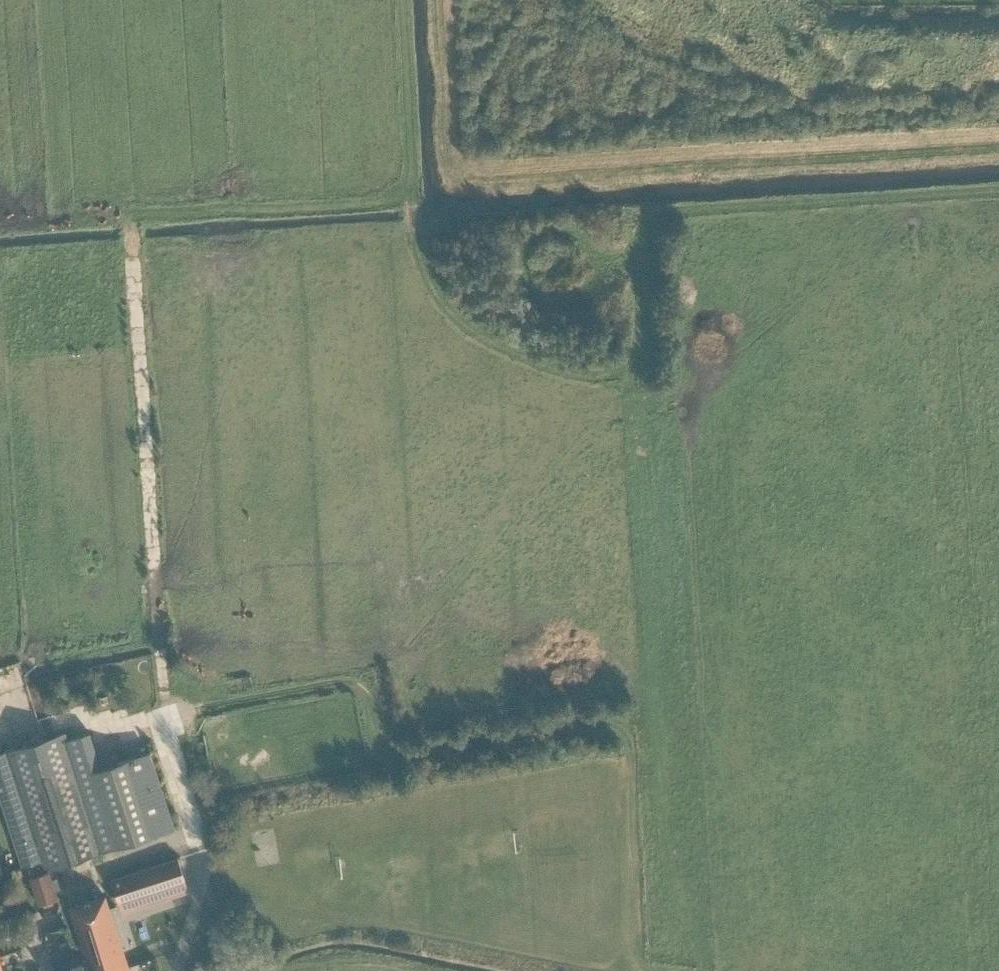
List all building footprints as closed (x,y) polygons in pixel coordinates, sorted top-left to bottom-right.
[(0,751),(0,793),(23,865),(40,859),(43,869),(101,850),(154,832),(173,826),(148,750),(129,756),(100,766),(88,732),(88,730),(65,737),(63,731),(5,749),(0,751)] [(164,862),(112,880),(120,903),(184,882),(176,858),(164,862)] [(28,867),(31,875),(41,872),(38,864),(28,867)] [(48,870),(29,876),(38,903),(57,897),(48,870)] [(44,932),(54,963),(56,970),(129,970),(104,897),(69,909),(84,953),(75,956),(65,925),(44,932)]
